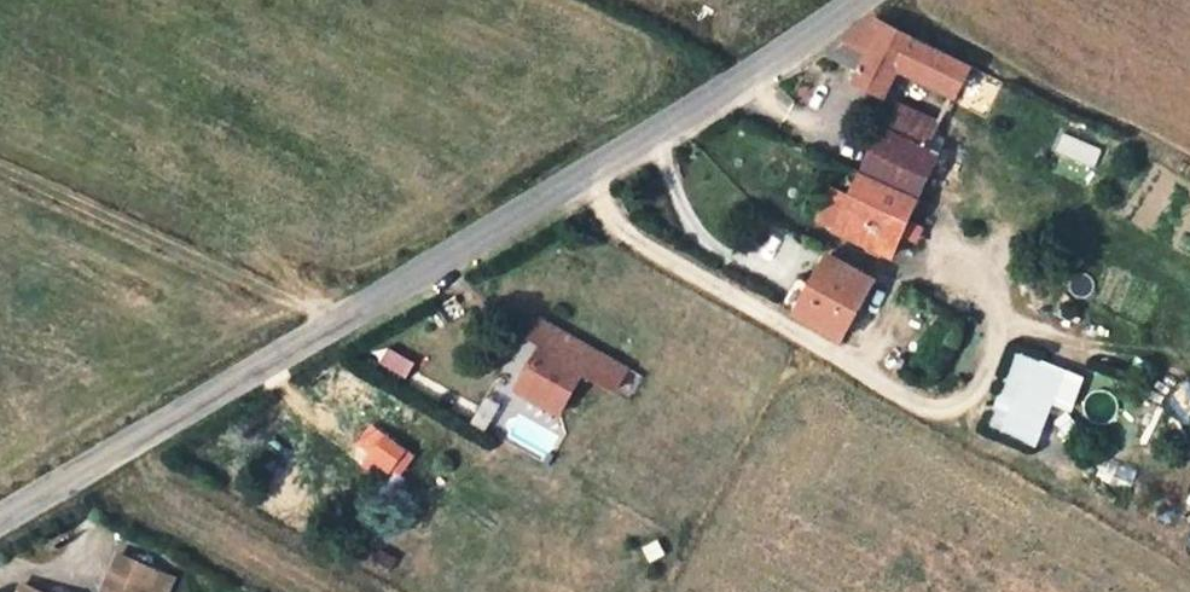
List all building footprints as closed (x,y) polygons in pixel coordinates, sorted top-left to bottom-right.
[(907,72),(955,93),(969,64),(870,18),(811,58),(886,94),(894,78),(903,80),(907,72)] [(929,145),(937,129),(939,125),(900,107),(892,127),(929,145)] [(884,123),(872,151),(928,177),(948,134),(937,129),(929,145),(892,127),(884,123)] [(872,151),(863,172),(920,196),(928,177),(872,151)] [(863,172),(856,186),(912,213),(920,196),(863,172)] [(912,213),(856,186),(833,239),(889,266),(912,213)] [(875,278),(829,254),(797,310),(844,337),(875,278)] [(535,365),(528,374),(520,390),(561,413),(594,349),(562,332),(554,346),(545,341),(533,363),(535,365)] [(1036,447),(1052,405),(1071,412),(1085,376),(1013,350),(985,429),(1036,447)] [(535,365),(533,363),(520,357),(514,367),(528,374),(535,365)] [(415,454),(374,426),(360,446),(403,474),(415,454)] [(119,556),(104,591),(167,591),(173,579),(119,556)]
